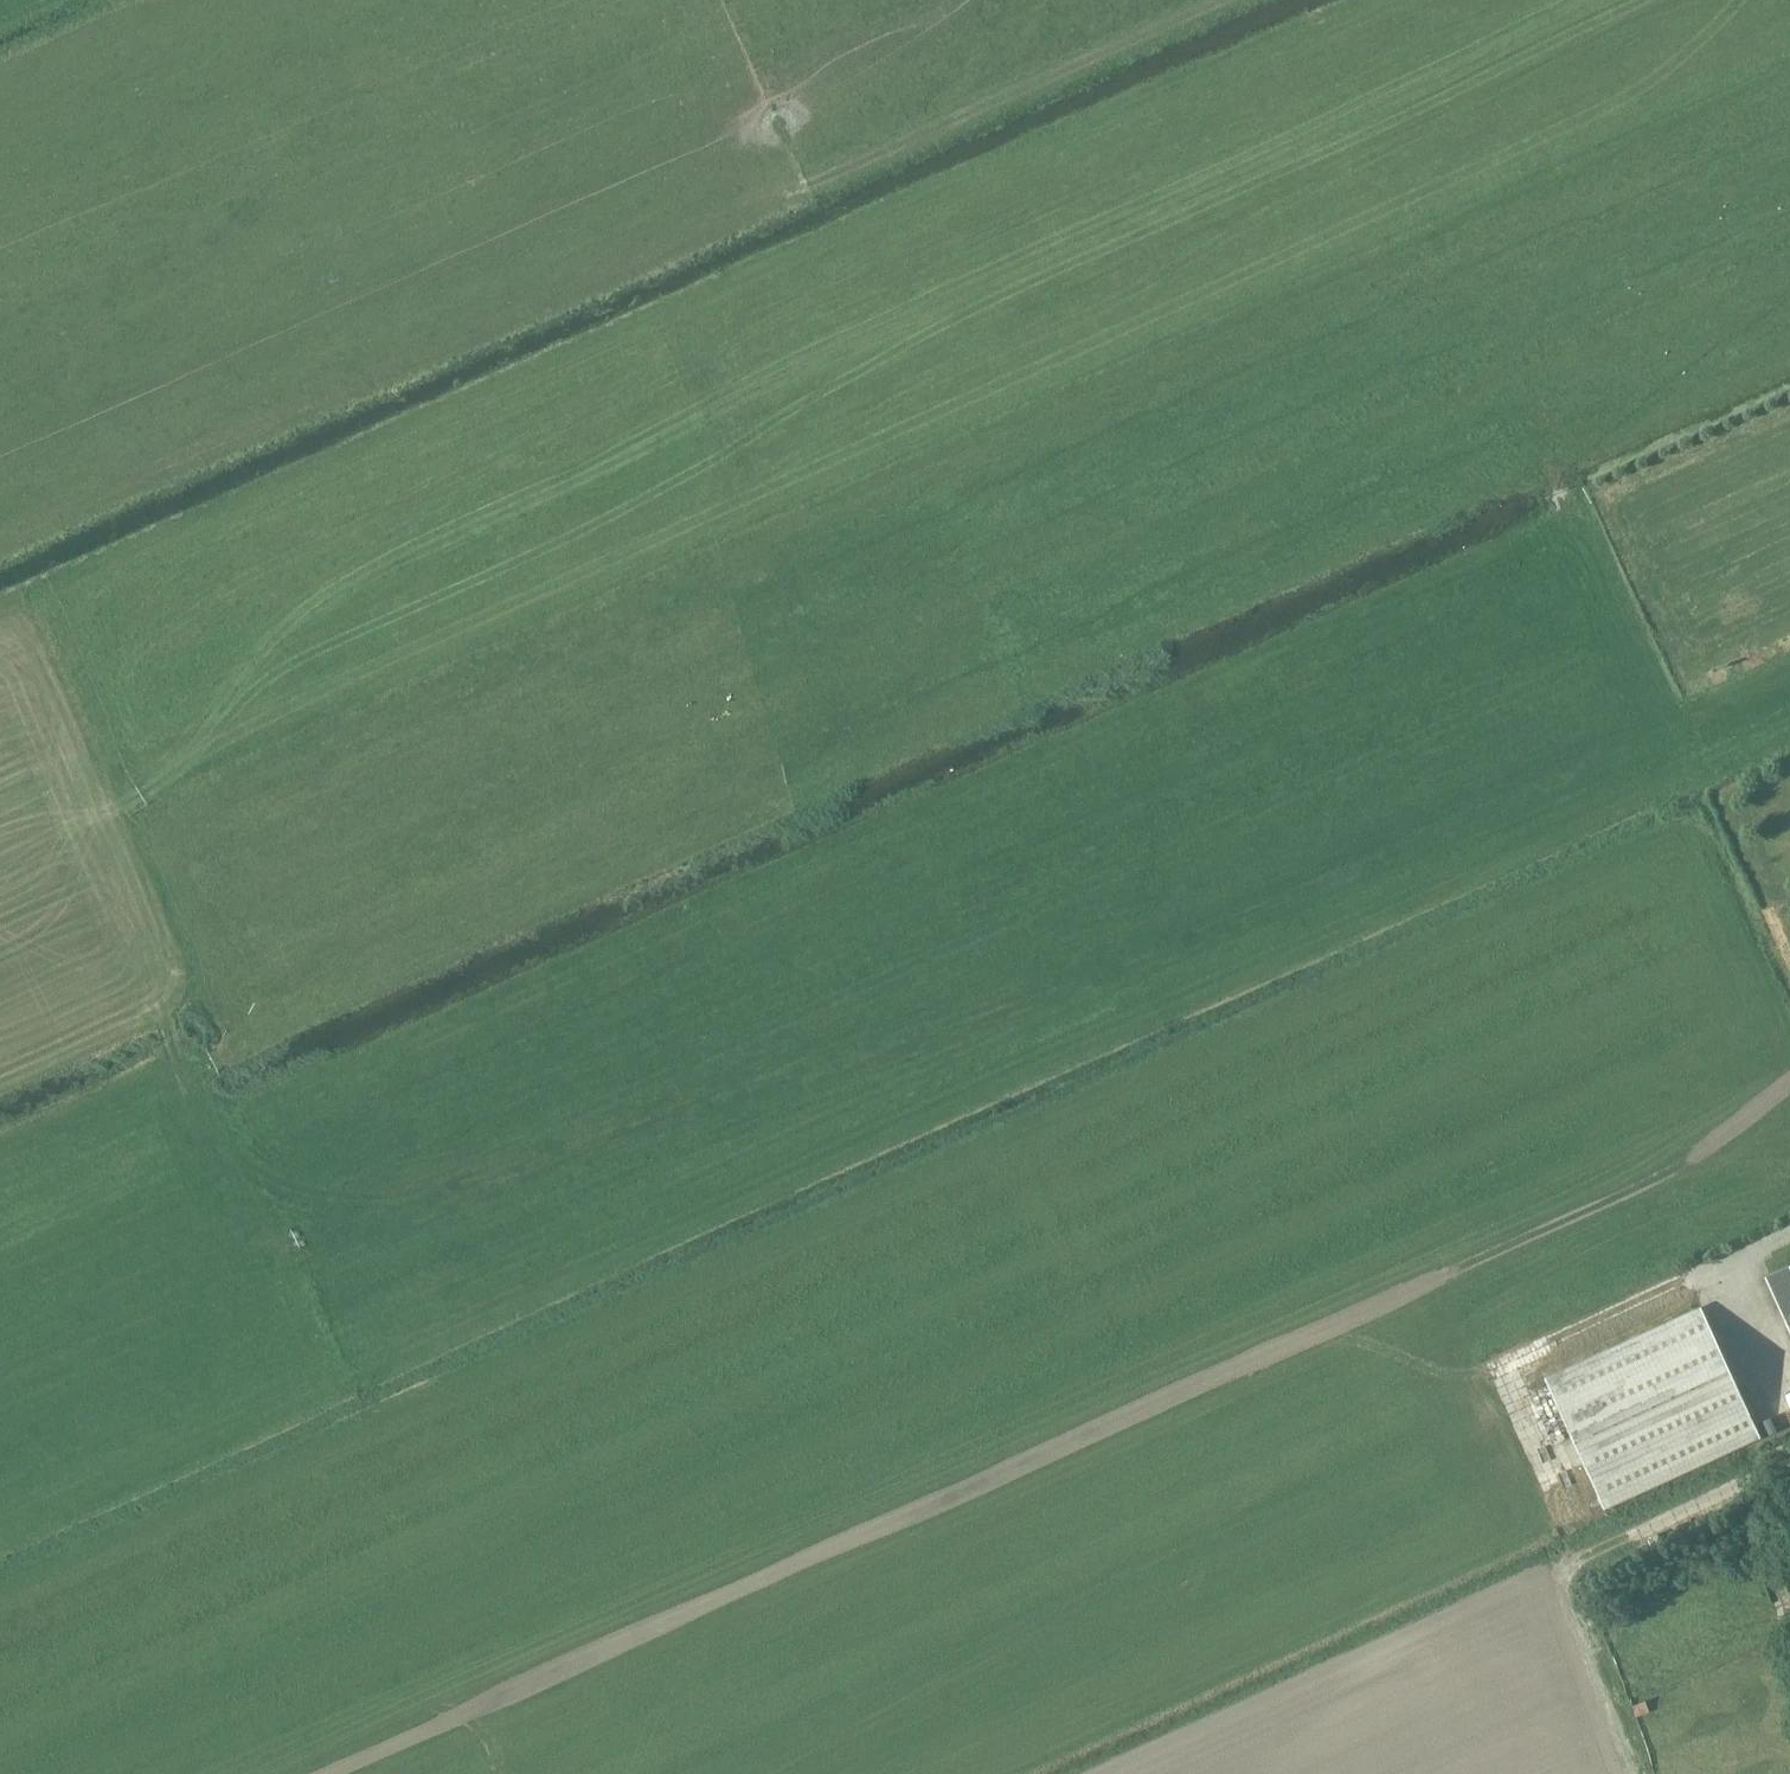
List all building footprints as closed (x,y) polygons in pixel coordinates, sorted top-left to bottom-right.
[(1789,1331),(1789,1271),(1767,1282),(1789,1331)] [(1547,1383),(1603,1506),(1759,1434),(1703,1312),(1547,1383)]
